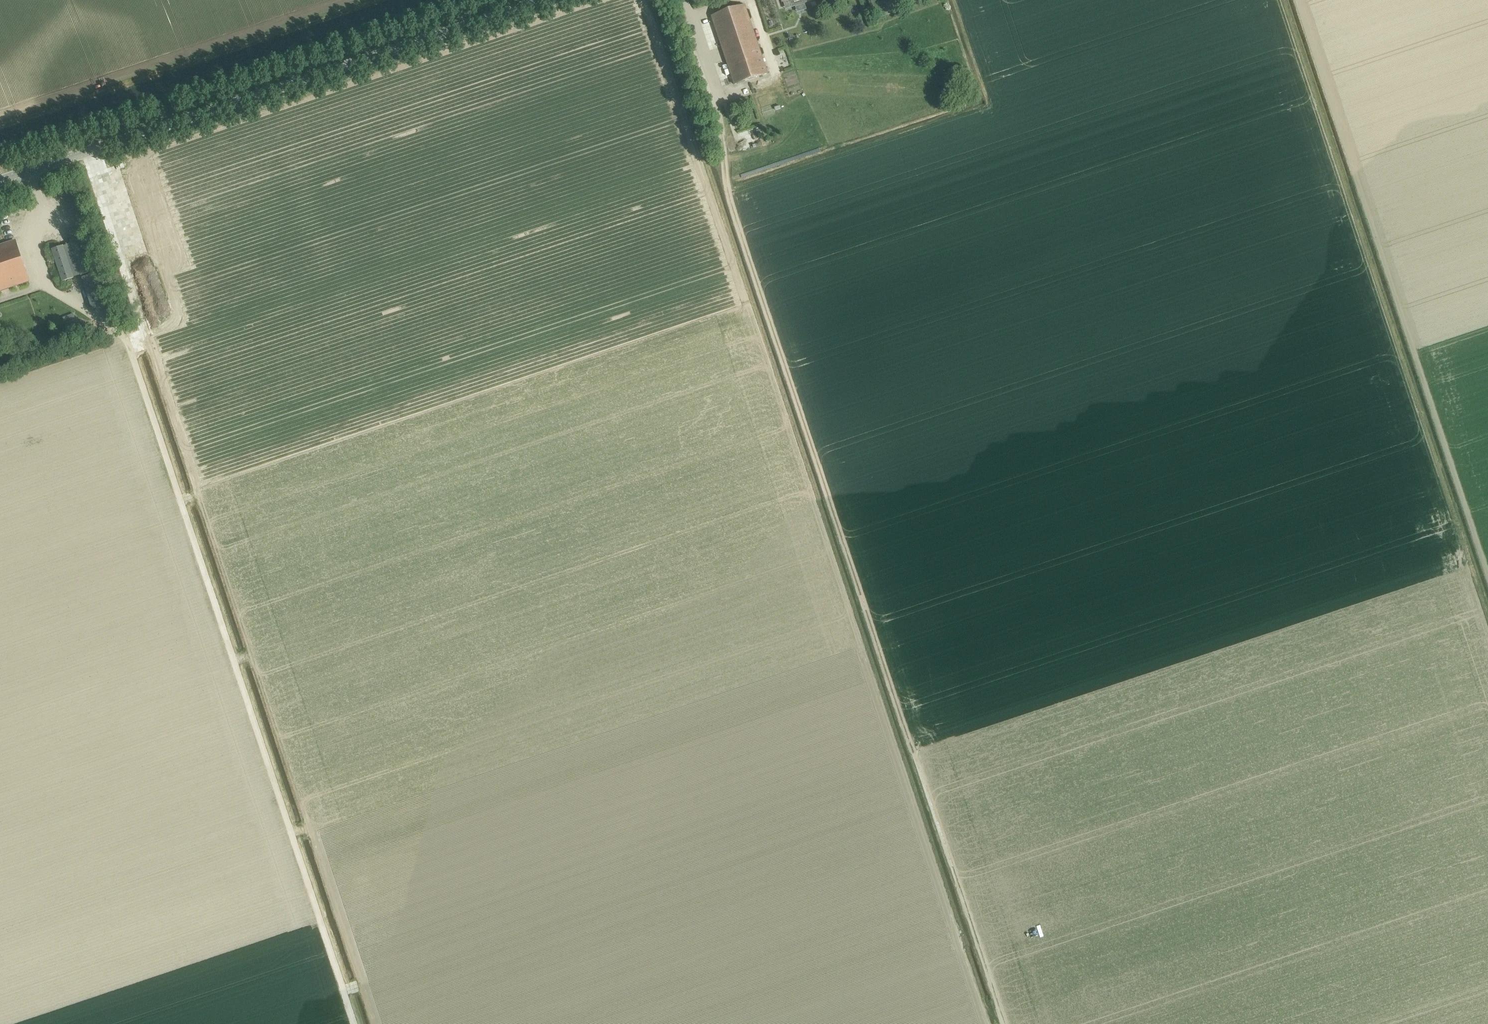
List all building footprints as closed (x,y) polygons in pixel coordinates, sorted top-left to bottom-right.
[(748,12),(757,9),(755,2),(746,4),(748,12)] [(734,84),(767,73),(744,5),(711,16),(734,84)] [(62,281),(91,272),(81,239),(51,249),(62,281)] [(89,249),(95,247),(93,239),(87,241),(89,249)] [(28,281),(14,240),(0,245),(0,290),(28,281)] [(91,309),(111,303),(100,271),(81,278),(91,309)]
